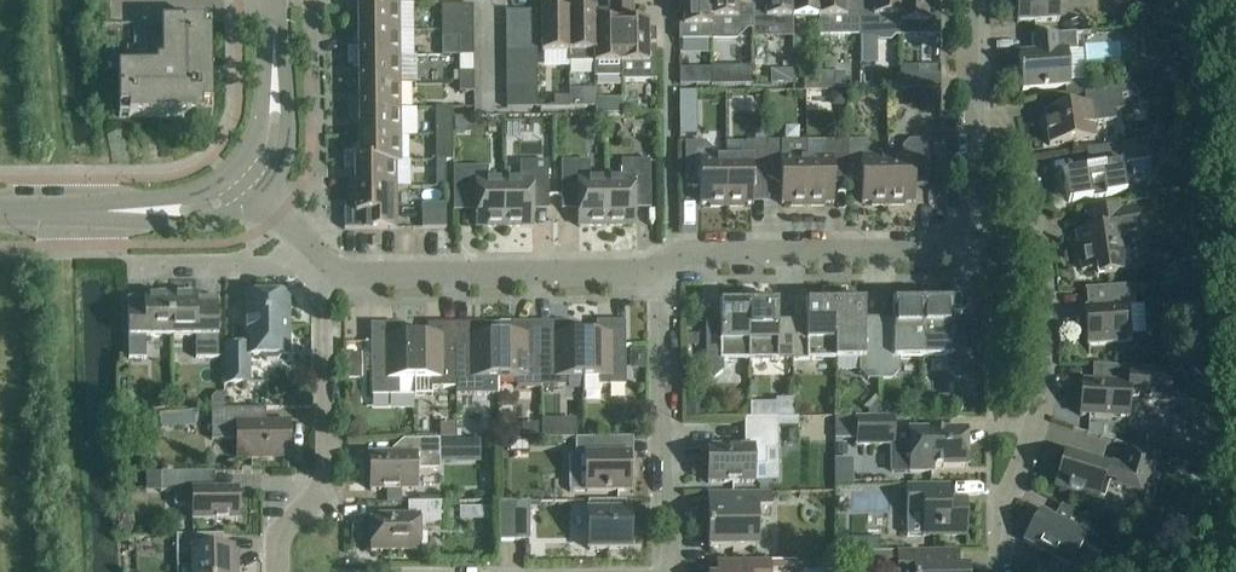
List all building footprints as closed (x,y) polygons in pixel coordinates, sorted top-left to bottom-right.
[(679,25),(679,41),(711,40),(711,39),(711,0),(683,0),(684,25),(679,25)] [(752,0),(711,0),(711,39),(736,38),(744,30),(744,18),(752,18),(752,0)] [(752,18),(752,35),(768,35),(768,19),(792,19),(792,0),(752,0),(752,18)] [(818,0),(792,0),(792,19),(818,19),(818,0)] [(859,0),(818,0),(818,19),(818,39),(859,38),(859,0)] [(859,38),(875,38),(879,44),(891,44),(895,38),(899,38),(899,25),(900,25),(900,0),(859,0),(859,38)] [(900,25),(900,37),(940,37),(939,0),(900,0),(900,25)] [(1057,0),(1015,0),(1017,23),(1041,22),(1058,22),(1057,0)] [(1157,14),(1177,13),(1177,0),(1156,0),(1157,14)] [(358,32),(399,31),(399,4),(347,4),(347,14),(358,14),(358,32)] [(559,11),(541,11),(542,36),(542,53),(569,53),(568,4),(559,4),(559,11)] [(578,4),(568,4),(569,53),(569,63),(594,62),(594,53),(594,4),(578,4)] [(595,4),(594,4),(594,53),(594,62),(594,67),(594,78),(621,77),(621,15),(608,16),(603,11),(595,11),(595,4)] [(457,38),(457,6),(441,6),(442,38),(457,38)] [(473,6),(457,6),(457,38),(458,38),(459,56),(473,55),(473,6)] [(506,32),(536,31),(536,11),(505,12),(506,32)] [(634,15),(621,15),(621,77),(621,81),(656,81),(656,54),(648,54),(648,43),(648,30),(648,22),(632,23),(631,17),(634,17),(634,15)] [(204,39),(204,23),(161,24),(161,40),(134,40),(134,68),(118,68),(119,111),(135,110),(135,116),(128,116),(128,117),(203,116),(203,107),(212,107),(212,75),(210,75),(210,77),(203,77),(203,62),(210,62),(210,64),(211,64),(211,32),(209,32),(209,38),(204,39)] [(1170,24),(1171,36),(1182,36),(1182,24),(1170,24)] [(399,31),(358,32),(358,48),(347,49),(347,58),(399,57),(399,31)] [(536,31),(506,32),(506,51),(536,50),(536,31)] [(1075,34),(1056,35),(1032,37),(1033,53),(1018,54),(1021,91),(1070,87),(1068,63),(1067,52),(1076,51),(1075,34)] [(536,50),(506,51),(506,70),(537,70),(536,50)] [(399,57),(347,58),(347,66),(359,66),(359,84),(399,84),(399,57)] [(1165,64),(1158,72),(1159,79),(1173,78),(1172,63),(1165,64)] [(711,69),(695,69),(696,85),(711,84),(711,69)] [(537,89),(537,70),(506,70),(506,89),(537,89)] [(473,73),(459,73),(459,83),(474,83),(473,73)] [(833,73),(818,73),(819,78),(819,90),(833,90),(833,73)] [(901,76),(897,76),(897,90),(928,90),(940,90),(940,75),(928,76),(901,76)] [(819,78),(804,78),(804,90),(819,90),(819,78)] [(474,83),(459,83),(459,92),(474,92),(474,83)] [(399,84),(359,84),(359,101),(348,101),(348,110),(400,109),(399,84)] [(1135,87),(1098,92),(1090,93),(1092,107),(1044,114),(1049,146),(1073,142),(1094,140),(1092,124),(1116,121),(1114,112),(1138,109),(1135,87)] [(537,89),(506,89),(506,109),(537,108),(537,89)] [(837,106),(846,106),(846,90),(839,90),(834,90),(834,103),(837,106)] [(569,98),(569,108),(595,108),(595,101),(594,91),(569,91),(569,98)] [(554,98),(554,108),(569,108),(569,98),(554,98)] [(697,99),(681,99),(682,133),(698,133),(697,99)] [(621,100),(612,100),(612,115),(622,115),(621,103),(621,100)] [(636,103),(621,103),(622,115),(637,115),(636,103)] [(400,109),(348,110),(348,118),(359,118),(359,136),(400,136),(414,136),(414,109),(400,109)] [(435,135),(452,135),(452,109),(435,110),(435,135)] [(469,117),(453,117),(454,131),(470,131),(469,117)] [(1164,131),(1160,126),(1153,127),(1151,133),(1155,138),(1162,137),(1164,131)] [(452,161),(452,135),(435,135),(436,161),(446,161),(452,161)] [(400,136),(359,136),(359,153),(344,153),(344,163),(395,162),(395,163),(400,163),(400,162),(400,136)] [(902,158),(887,158),(888,206),(904,206),(904,203),(914,203),(914,185),(926,185),(926,177),(929,177),(928,140),(909,140),(902,148),(902,158)] [(888,206),(887,158),(873,158),(873,148),(866,141),(847,142),(847,178),(861,178),(861,203),(871,203),(871,206),(888,206)] [(1121,164),(1150,160),(1147,141),(1100,148),(1091,150),(1093,162),(1079,164),(1079,166),(1084,165),(1085,170),(1059,174),(1068,202),(1092,199),(1105,197),(1126,194),(1121,164)] [(726,208),(726,159),(711,159),(711,150),(704,142),(685,142),(685,179),(688,179),(688,187),(700,187),(700,205),(710,205),(710,208),(726,208)] [(740,159),(726,159),(726,208),(743,207),(743,205),(753,204),(753,179),(766,179),(766,142),(747,143),(740,149),(740,159)] [(807,142),(766,142),(766,179),(780,179),(781,204),(791,204),(791,207),(807,207),(807,158),(807,142)] [(821,158),(807,158),(807,207),(824,207),(824,204),(834,204),(833,178),(847,178),(847,142),(828,142),(821,149),(821,158)] [(446,161),(436,161),(436,187),(446,187),(446,161)] [(605,179),(606,227),(634,226),(633,200),(650,200),(650,161),(626,161),(621,162),(621,179),(605,179)] [(395,162),(344,163),(344,171),(355,171),(355,188),(395,187),(395,163),(395,162)] [(504,180),(504,228),(532,227),(532,201),(549,201),(549,176),(548,162),(519,163),(520,180),(504,180)] [(606,227),(605,179),(590,179),(589,162),(561,162),(561,176),(561,201),(578,200),(579,227),(606,227)] [(488,168),(453,168),(453,202),(477,201),(477,228),(504,228),(504,180),(488,180),(488,168)] [(395,187),(355,188),(355,205),(344,205),(344,229),(396,229),(396,205),(395,187)] [(446,205),(422,205),(422,229),(446,228),(446,205)] [(1103,276),(1125,272),(1145,269),(1135,208),(1121,210),(1109,211),(1085,215),(1088,232),(1080,234),(1083,248),(1078,249),(1081,271),(1102,267),(1103,276)] [(1114,343),(1131,342),(1129,307),(1135,307),(1133,286),(1108,287),(1084,289),(1084,290),(1089,290),(1091,315),(1086,315),(1089,354),(1090,354),(1089,345),(1114,343)] [(949,301),(922,301),(922,359),(948,359),(948,371),(955,378),(966,378),(965,326),(951,327),(951,293),(949,293),(949,301)] [(171,337),(170,294),(144,294),(144,319),(130,319),(130,305),(128,305),(128,359),(146,359),(146,337),(171,337)] [(197,294),(170,294),(171,337),(195,337),(196,359),(218,358),(218,328),(218,304),(216,304),(216,319),(197,319),(197,294)] [(879,379),(879,327),(865,328),(864,294),(863,294),(863,301),(835,302),(836,360),(861,360),(861,372),(867,379),(879,379)] [(922,359),(922,301),(894,302),(894,294),(893,294),(893,327),(879,327),(879,379),(892,379),(897,372),(897,359),(922,359)] [(792,360),(792,328),(778,329),(777,295),(776,295),(776,299),(764,299),(764,303),(748,303),(749,361),(792,360)] [(792,328),(792,360),(836,360),(835,302),(808,302),(807,295),(806,295),(807,328),(792,328)] [(246,348),(227,348),(227,384),(248,384),(248,356),(261,356),(266,360),(275,360),(280,356),(288,356),(288,296),(245,296),(246,348)] [(749,361),(748,303),(721,303),(721,296),(720,296),(720,320),(713,320),(713,329),(705,329),(706,376),(715,376),(723,369),(723,361),(749,361)] [(595,335),(582,335),(582,379),(583,393),(600,392),(600,387),(600,386),(601,386),(626,386),(625,322),(596,322),(595,335)] [(497,335),(497,324),(484,325),(484,323),(456,324),(456,388),(456,396),(498,395),(498,379),(498,335),(497,335)] [(498,324),(497,324),(497,335),(498,335),(498,379),(514,379),(516,388),(540,387),(540,323),(512,323),(512,324),(498,324)] [(568,323),(540,323),(540,387),(565,387),(567,379),(582,379),(582,335),(569,335),(568,323)] [(425,336),(414,336),(414,396),(432,395),(432,389),(456,388),(456,324),(428,324),(426,336),(425,336)] [(414,396),(414,336),(401,337),(399,325),(371,325),(371,396),(396,396),(414,396)] [(645,352),(630,352),(630,364),(635,369),(645,369),(645,352)] [(1081,382),(1081,416),(1105,416),(1128,417),(1129,401),(1169,404),(1170,389),(1171,370),(1147,367),(1122,366),(1122,383),(1081,382)] [(1198,372),(1198,385),(1208,385),(1207,372),(1198,372)] [(215,393),(210,398),(210,409),(211,409),(224,409),(224,393),(215,393)] [(168,398),(153,399),(154,411),(168,410),(168,398)] [(793,399),(776,400),(776,404),(776,419),(778,419),(793,419),(793,399)] [(879,401),(868,412),(868,417),(868,418),(880,418),(879,403),(879,401)] [(704,402),(688,402),(688,414),(704,414),(704,402)] [(887,403),(879,403),(880,418),(892,418),(892,408),(887,403)] [(224,409),(211,409),(212,440),(238,440),(238,457),(289,457),(289,423),(250,423),(250,409),(224,409)] [(161,429),(175,428),(174,412),(159,413),(161,429)] [(776,419),(768,418),(744,419),(744,449),(708,449),(708,483),(732,483),(753,483),(753,466),(766,466),(766,451),(778,451),(778,427),(778,419),(776,419)] [(793,419),(778,419),(778,427),(797,427),(797,419),(793,419)] [(856,419),(836,419),(836,440),(857,440),(857,446),(890,445),(893,445),(893,432),(893,419),(856,419)] [(550,420),(541,420),(541,439),(551,439),(550,420)] [(454,422),(440,422),(440,437),(454,437),(454,422)] [(537,425),(523,425),(523,436),(537,436),(537,425)] [(893,445),(890,445),(891,473),(910,473),(932,472),(932,468),(966,467),(966,431),(942,431),(910,432),(893,432),(893,445)] [(575,457),(569,457),(569,473),(585,473),(585,492),(605,491),(629,491),(629,455),(624,455),(624,439),(633,439),(633,438),(609,438),(583,439),(575,439),(575,457)] [(439,440),(425,440),(403,440),(404,456),(370,456),(370,490),(394,490),(416,490),(415,471),(440,470),(440,462),(439,440)] [(454,440),(439,440),(440,462),(454,462),(454,440)] [(527,442),(510,443),(510,453),(527,452),(527,442)] [(1145,496),(1157,455),(1152,453),(1129,446),(1121,471),(1066,454),(1055,488),(1078,495),(1096,502),(1102,483),(1145,496)] [(192,521),(213,521),(238,520),(237,490),(201,490),(201,476),(201,473),(160,473),(160,492),(174,492),(174,506),(192,506),(192,521)] [(922,509),(922,536),(967,536),(967,500),(950,501),(950,485),(906,486),(906,509),(922,509)] [(769,494),(736,494),(711,494),(711,495),(732,495),(732,509),(708,509),(708,548),(732,548),(757,548),(757,521),(770,521),(769,494)] [(588,501),(589,550),(630,549),(630,510),(619,510),(619,502),(625,502),(625,501),(588,501)] [(445,502),(425,503),(408,503),(408,517),(371,517),(371,552),(420,551),(419,533),(425,533),(425,525),(445,525),(445,502)] [(517,503),(498,503),(499,517),(499,541),(518,541),(519,541),(526,541),(526,503),(517,503)] [(1061,505),(1054,518),(1040,511),(1024,541),(1070,566),(1083,542),(1102,553),(1112,534),(1061,505)] [(492,507),(480,507),(480,514),(485,519),(492,519),(492,507)] [(849,533),(835,533),(836,549),(836,552),(866,552),(879,552),(879,538),(849,539),(849,533)] [(176,536),(177,559),(177,568),(191,568),(191,571),(238,571),(238,563),(233,563),(233,552),(238,552),(238,550),(223,550),(223,535),(199,535),(176,536)] [(828,549),(823,554),(823,560),(836,560),(836,552),(836,549),(828,549)] [(914,571),(967,571),(967,568),(942,568),(942,552),(957,552),(958,551),(898,552),(898,570),(914,570),(914,571)] [(866,571),(866,552),(836,552),(836,560),(836,571),(866,571)] [(741,561),(716,561),(717,563),(725,563),(725,571),(769,571),(769,569),(782,569),(782,561),(741,561)]
